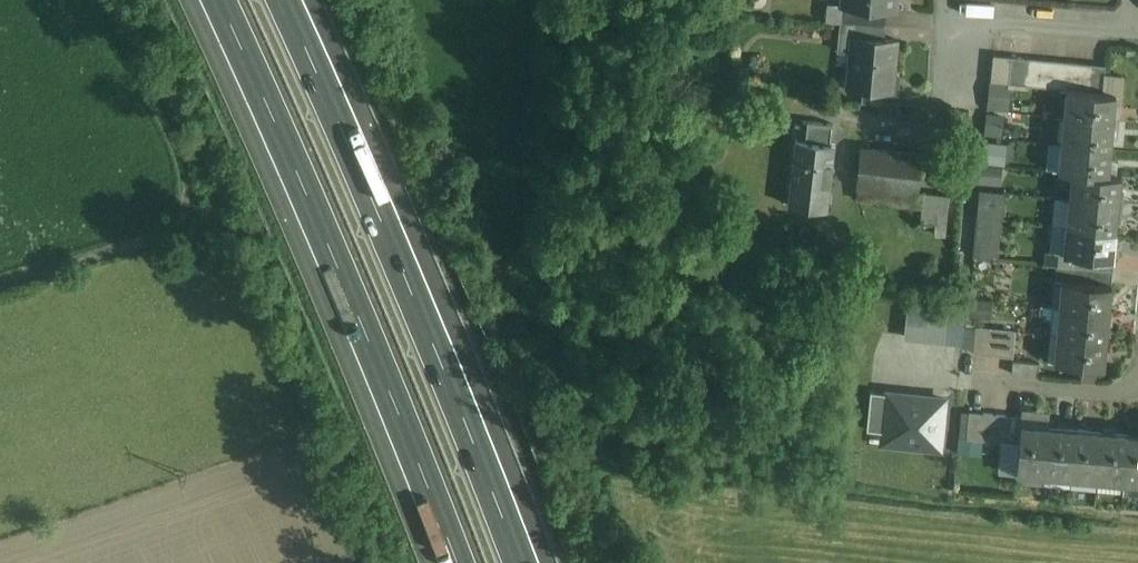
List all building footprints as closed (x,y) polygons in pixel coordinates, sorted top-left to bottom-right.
[(843,5),(887,9),(895,10),(896,0),(844,0),(843,5)] [(843,5),(842,5),(840,21),(879,25),(886,25),(887,9),(843,5)] [(879,25),(840,21),(839,36),(852,37),(852,35),(878,38),(879,25)] [(878,38),(852,35),(852,37),(848,87),(863,88),(893,90),(893,88),(897,39),(878,38)] [(1011,56),(994,54),(991,81),(1009,83),(1011,56)] [(1028,58),(1011,56),(1009,83),(1026,84),(1028,58)] [(1041,59),(1028,58),(1026,84),(1039,86),(1041,59)] [(1054,60),(1041,59),(1039,86),(1052,87),(1054,60)] [(1067,61),(1054,60),(1052,87),(1060,88),(1064,88),(1067,61)] [(1080,63),(1067,61),(1064,88),(1077,89),(1080,63)] [(1092,64),(1080,63),(1077,89),(1090,90),(1092,64)] [(1106,65),(1092,64),(1090,90),(1103,92),(1106,65)] [(893,90),(863,88),(862,101),(898,105),(899,89),(893,88),(893,90)] [(1064,88),(1060,88),(1060,89),(1066,89),(1064,115),(1058,115),(1114,121),(1114,120),(1113,120),(1114,108),(1115,108),(1116,93),(1103,92),(1077,89),(1064,88)] [(1002,134),(1006,116),(989,113),(986,131),(1002,134)] [(1114,121),(1058,115),(1064,116),(1061,142),(1066,143),(1111,147),(1113,133),(1112,133),(1113,122),(1114,122),(1114,121)] [(808,122),(805,141),(832,144),(834,125),(808,122)] [(805,141),(796,140),(789,207),(828,211),(836,145),(832,144),(805,141)] [(1061,142),(1055,142),(1049,141),(1046,168),(1064,170),(1066,143),(1061,142)] [(1111,147),(1066,143),(1064,170),(1072,171),(1077,172),(1077,171),(1109,174),(1109,173),(1108,173),(1109,161),(1110,161),(1111,147)] [(921,154),(862,148),(858,187),(917,193),(921,154)] [(1004,183),(1005,153),(983,152),(982,183),(1004,183)] [(1109,174),(1077,171),(1077,172),(1072,171),(1069,198),(1074,198),(1119,203),(1119,202),(1118,202),(1119,190),(1121,190),(1122,175),(1109,174)] [(1005,192),(993,191),(992,197),(990,216),(1003,217),(1005,192)] [(950,195),(923,193),(921,219),(936,221),(947,222),(950,195)] [(992,197),(979,196),(978,216),(998,218),(1002,218),(1003,217),(990,216),(992,197)] [(1069,198),(1056,196),(1053,224),(1072,225),(1074,198),(1069,198)] [(1119,203),(1074,198),(1072,225),(1117,229),(1118,216),(1117,215),(1118,203),(1119,204),(1119,203)] [(998,218),(978,216),(976,238),(975,238),(973,257),(994,259),(998,218)] [(947,222),(936,221),(935,234),(946,235),(947,222)] [(1072,225),(1053,224),(1051,250),(1058,251),(1058,252),(1069,253),(1072,225)] [(1117,229),(1072,225),(1069,253),(1073,253),(1114,257),(1114,255),(1113,255),(1114,243),(1116,243),(1117,229)] [(1069,253),(1058,252),(1057,265),(1072,266),(1073,253),(1069,253)] [(1114,257),(1073,253),(1072,266),(1113,270),(1114,257)] [(844,270),(843,257),(832,257),(832,271),(844,270)] [(1072,266),(1057,265),(1056,278),(1071,279),(1072,266)] [(1113,270),(1072,266),(1071,279),(1112,283),(1113,270)] [(1071,279),(1056,278),(1055,279),(1062,279),(1059,306),(1053,305),(1064,307),(1109,311),(1109,310),(1108,310),(1109,298),(1110,298),(1112,283),(1071,279)] [(971,297),(970,316),(993,318),(994,299),(971,297)] [(1053,305),(1041,304),(1041,311),(1045,316),(1051,320),(1050,332),(1062,333),(1064,307),(1053,305)] [(1109,311),(1064,307),(1062,333),(1107,338),(1108,324),(1107,324),(1109,312),(1109,311)] [(946,312),(909,308),(906,336),(943,340),(946,312)] [(990,327),(976,325),(974,352),(987,354),(990,327)] [(1002,328),(990,327),(987,354),(1000,355),(1002,328)] [(1016,329),(1002,328),(1000,355),(1014,356),(1016,329)] [(1062,333),(1050,332),(1050,333),(1056,333),(1054,360),(1048,359),(1048,360),(1104,365),(1104,363),(1105,351),(1106,351),(1107,338),(1062,333)] [(1040,362),(1013,360),(1012,373),(1039,375),(1040,362)] [(884,431),(889,392),(871,391),(867,429),(884,431)] [(945,399),(889,392),(884,431),(900,432),(899,442),(940,447),(945,399)] [(982,412),(969,411),(967,437),(980,438),(982,412)] [(995,413),(982,412),(980,438),(993,439),(995,413)] [(1008,414),(995,413),(993,439),(1006,440),(1008,414)] [(1021,415),(1008,414),(1006,440),(1019,442),(1021,422),(1021,415)] [(1049,424),(1021,422),(1019,442),(1017,472),(1018,467),(1044,469),(1045,469),(1049,424)] [(1075,427),(1049,424),(1045,469),(1044,469),(1043,481),(1044,481),(1045,474),(1071,477),(1075,427)] [(1102,429),(1075,427),(1071,477),(1097,479),(1102,429)] [(1128,431),(1102,429),(1097,479),(1124,481),(1124,476),(1125,476),(1128,431)] [(1128,431),(1125,476),(1137,477),(1137,432),(1128,431)] [(1044,469),(1018,467),(1017,472),(1024,479),(1043,480),(1043,481),(1044,469)] [(1124,476),(1124,481),(1123,492),(1137,493),(1137,477),(1125,476),(1124,476)]
